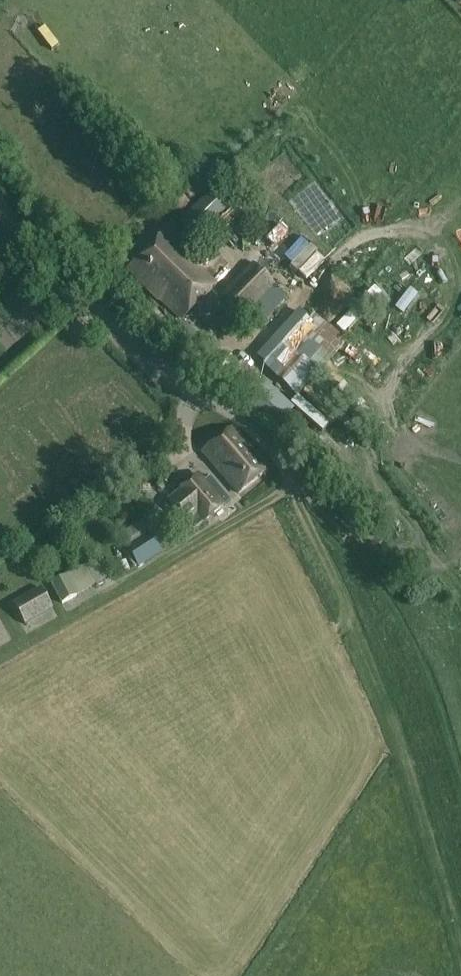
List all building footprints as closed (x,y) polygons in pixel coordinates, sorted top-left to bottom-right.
[(209,191),(181,220),(198,236),(226,207),(209,191)] [(203,251),(201,254),(192,246),(185,253),(177,245),(179,243),(165,230),(127,269),(147,289),(148,287),(181,319),(216,283),(198,266),(208,256),(203,251)] [(230,320),(235,314),(241,320),(241,319),(254,331),(286,298),(274,285),(275,285),(253,263),(218,299),(226,306),(221,310),(230,320)] [(312,323),(298,311),(259,357),(273,368),(312,323)] [(249,402),(276,427),(289,412),(264,386),(249,402)] [(238,493),(268,468),(232,426),(202,451),(238,493)] [(204,523),(231,500),(210,476),(204,482),(198,475),(178,492),(168,500),(194,531),(204,522),(204,523)] [(125,547),(150,532),(143,520),(118,536),(125,547)] [(163,553),(150,532),(125,547),(138,568),(163,553)] [(86,566),(96,584),(112,576),(102,558),(86,566)] [(51,584),(61,603),(76,595),(66,576),(51,584)] [(53,609),(41,587),(12,603),(25,625),(53,609)]
